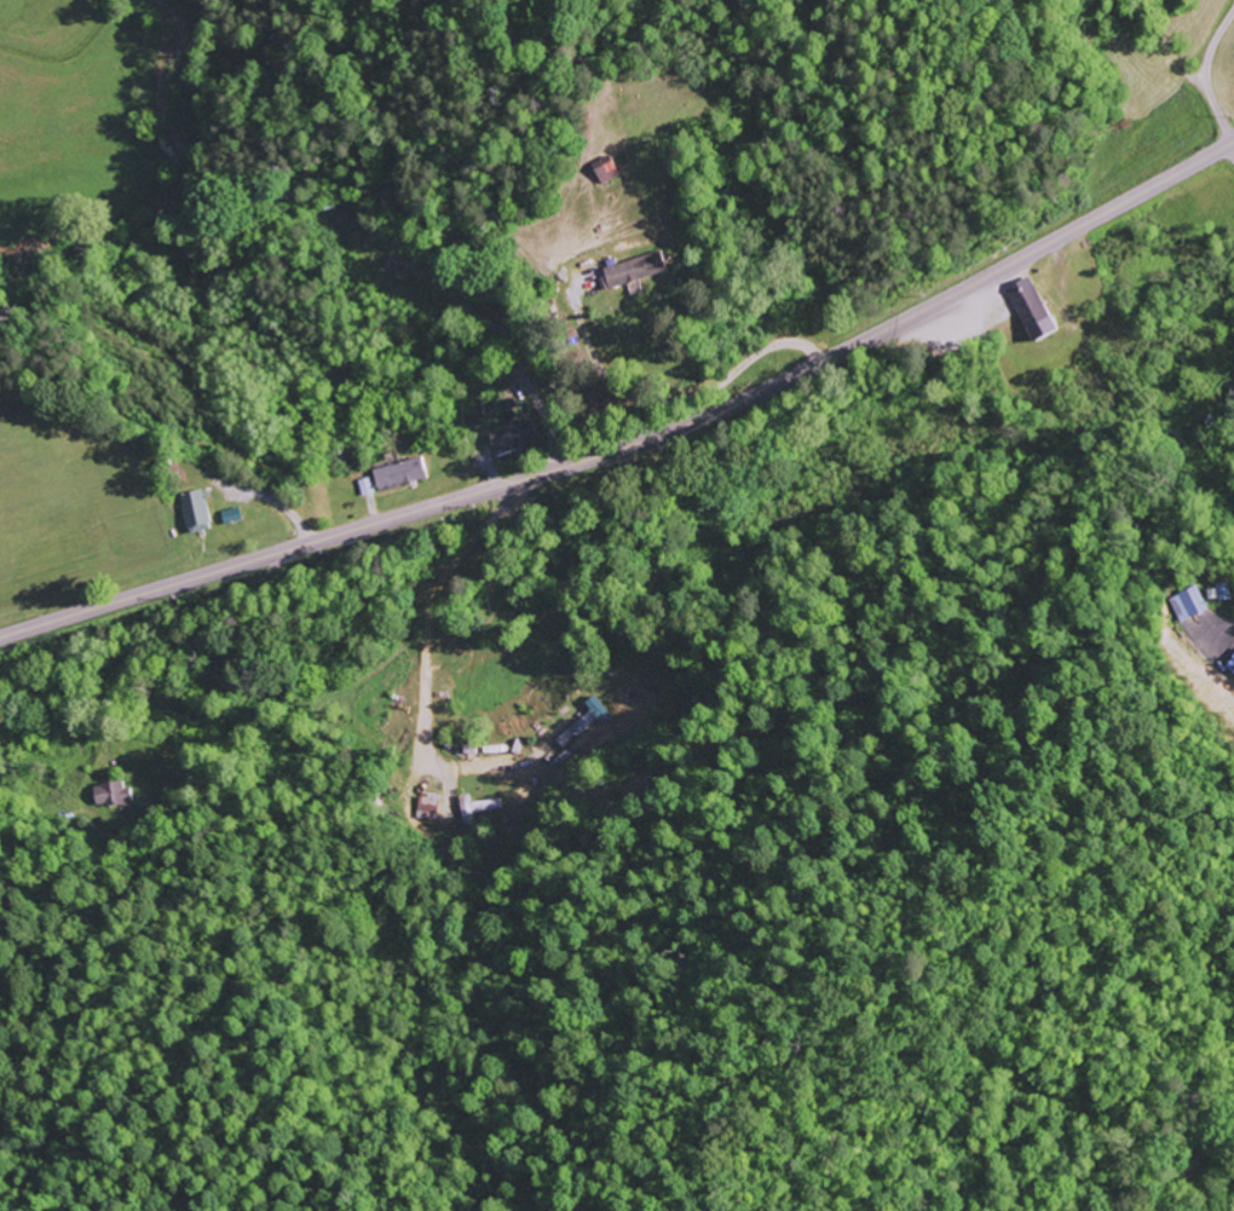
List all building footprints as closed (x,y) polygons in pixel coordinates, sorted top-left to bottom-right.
[(620,175),(609,155),(592,165),(603,184),(620,175)] [(608,287),(666,272),(661,252),(603,266),(608,287)] [(1033,341),(1056,328),(1028,277),(1004,289),(1033,341)] [(496,455),(516,448),(517,451),(539,442),(530,416),(487,432),(496,455)] [(378,490),(427,480),(422,458),(373,468),(378,490)] [(211,530),(205,490),(182,494),(188,534),(211,530)] [(1206,612),(1200,587),(1169,596),(1175,620),(1206,612)] [(1233,678),(1233,652),(1222,669),(1233,678)] [(123,789),(122,783),(93,784),(94,807),(130,805),(129,788),(123,789)] [(415,818),(436,819),(437,796),(416,795),(415,818)] [(499,800),(468,802),(468,796),(459,796),(460,813),(499,811),(499,800)]
